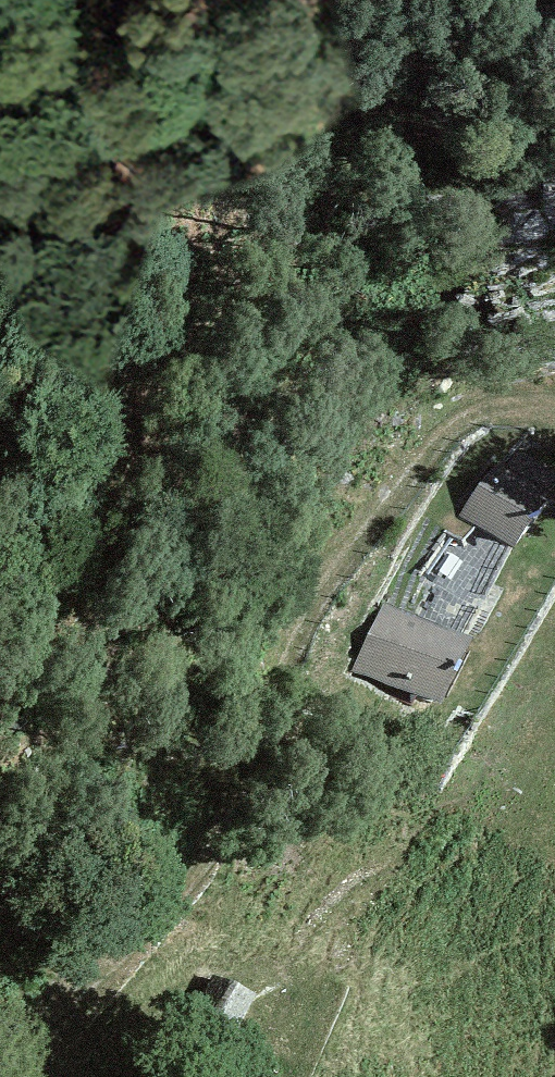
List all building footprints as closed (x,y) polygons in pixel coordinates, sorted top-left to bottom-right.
[(460,518),(513,555),(551,500),(537,490),(551,471),(518,448),(504,468),(498,463),(460,518)] [(354,673),(438,715),(471,649),(386,608),(354,673)] [(257,1002),(211,978),(178,1042),(224,1066),(257,1002)]
